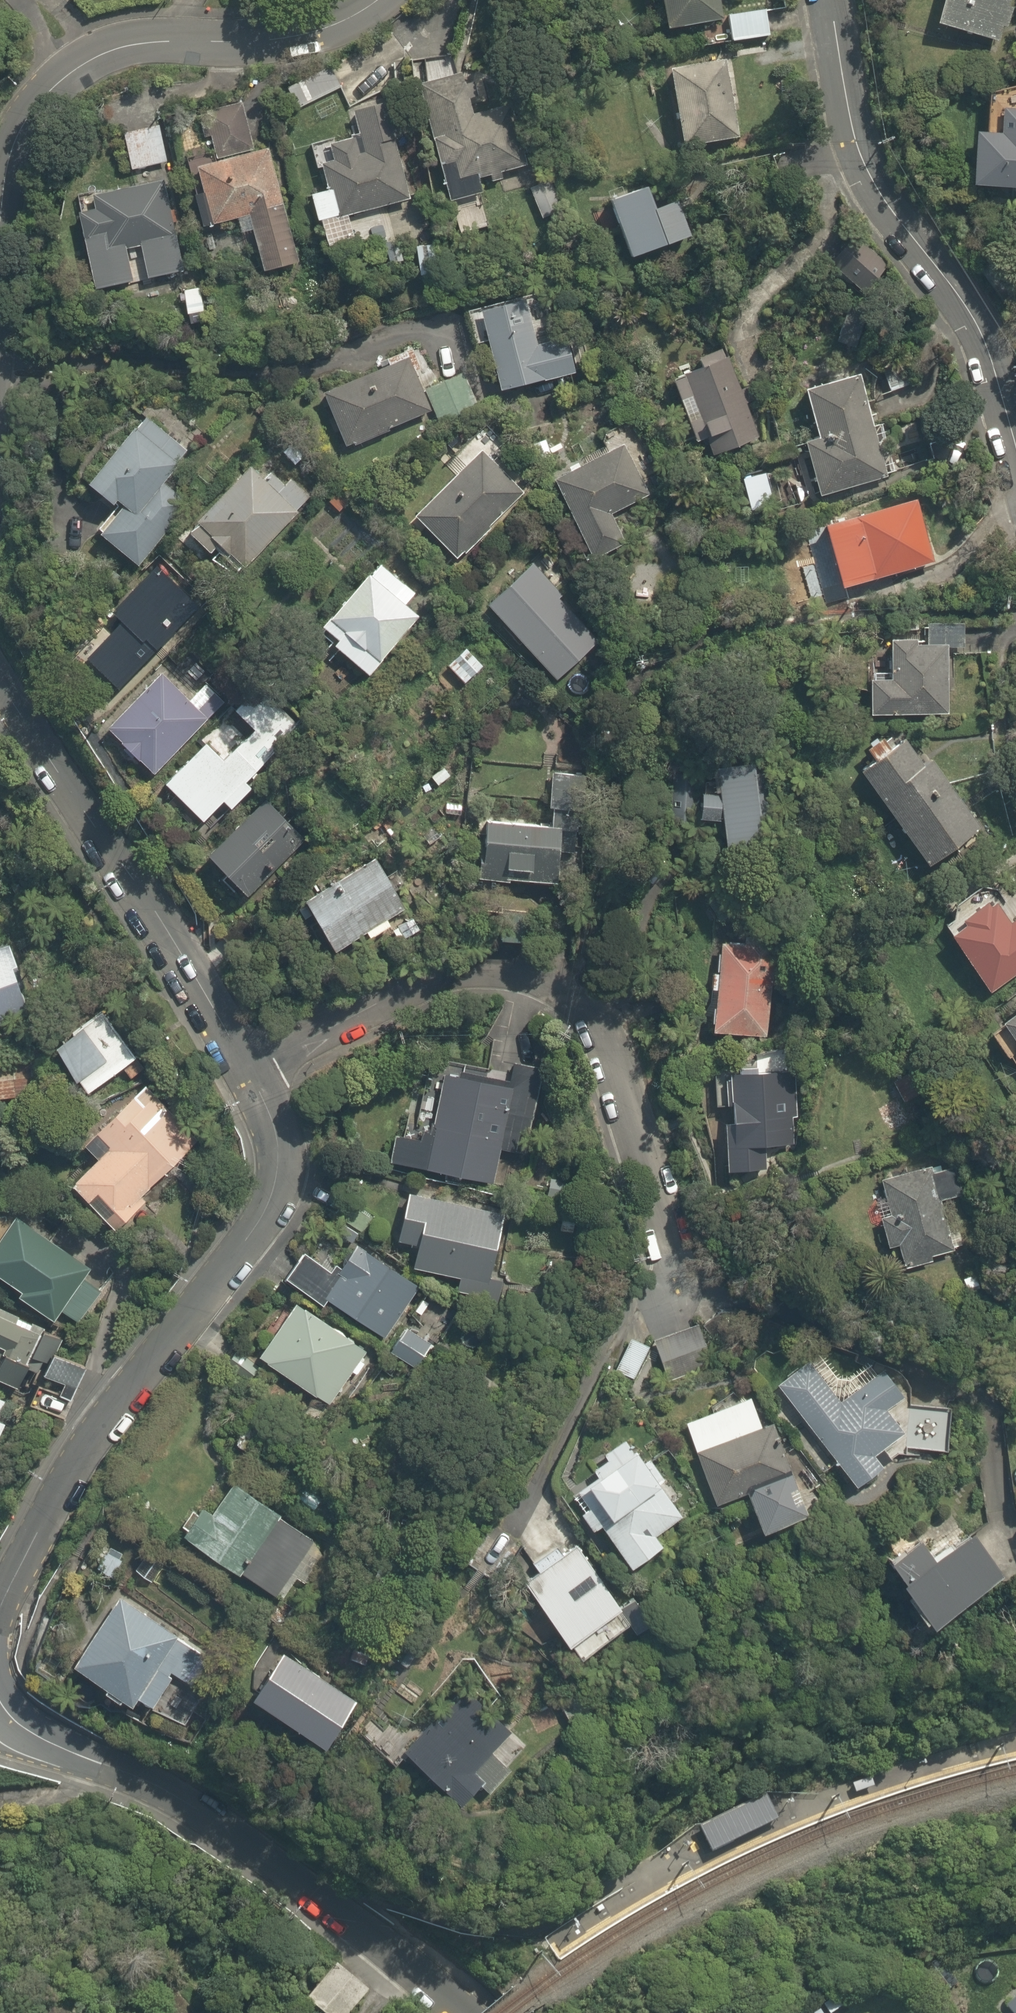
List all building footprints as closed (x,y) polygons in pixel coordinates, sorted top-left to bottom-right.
[(671,36),(729,25),(724,0),(664,0),(671,36)] [(942,33),(996,47),(1008,0),(951,0),(942,33)] [(766,10),(730,18),(736,45),(772,37),(766,10)] [(729,67),(676,75),(686,147),(740,139),(729,67)] [(371,68),(340,82),(352,108),(383,95),(371,68)] [(468,123),(461,86),(426,93),(446,189),(531,172),(519,112),(468,123)] [(992,93),(987,175),(998,176),(997,192),(1015,193),(1015,95),(992,93)] [(326,190),(310,194),(318,225),(408,202),(386,116),(358,123),(363,143),(334,150),(338,167),(321,172),(326,190)] [(137,123),(139,132),(127,134),(135,172),(167,165),(159,128),(149,130),(147,121),(137,123)] [(201,169),(216,230),(252,221),(266,280),(302,271),(273,151),(201,169)] [(98,297),(135,288),(127,254),(141,251),(149,285),(187,276),(165,180),(75,201),(98,297)] [(552,180),(529,188),(536,210),(559,202),(552,180)] [(656,207),(651,190),(612,204),(631,258),(694,237),(680,198),(656,207)] [(521,324),(517,306),(484,314),(494,355),(482,358),(489,389),(501,386),(505,401),(581,383),(571,341),(542,348),(535,320),(521,324)] [(672,368),(702,446),(712,443),(715,450),(730,444),(732,450),(760,439),(725,348),(672,368)] [(409,366),(325,401),(347,452),(431,418),(409,366)] [(822,442),(810,444),(819,487),(882,474),(862,380),(811,391),(822,442)] [(168,482),(191,446),(141,414),(90,494),(116,510),(97,541),(140,568),(186,493),(168,482)] [(610,508),(647,493),(629,451),(558,480),(590,558),(624,544),(610,508)] [(516,489),(478,452),(415,518),(454,555),(516,489)] [(261,469),(255,463),(182,532),(227,579),(317,493),(279,453),(261,469)] [(916,503),(827,529),(844,588),(933,562),(916,503)] [(340,648),(336,653),(374,682),(421,618),(406,607),(416,595),(373,563),(320,633),(340,648)] [(526,571),(485,608),(550,680),(591,643),(526,571)] [(927,649),(927,642),(894,642),(894,682),(874,682),(874,714),(946,715),(947,649),(927,649)] [(469,648),(447,669),(467,689),(488,667),(469,648)] [(154,776),(206,717),(163,679),(111,738),(154,776)] [(207,827),(226,805),(235,813),(254,791),(245,783),(299,722),(251,680),(194,746),(200,751),(165,791),(207,827)] [(890,745),(882,735),(864,749),(872,761),(858,771),(935,879),(986,842),(907,733),(890,745)] [(716,799),(707,798),(705,832),(729,834),(727,855),(763,858),(770,760),(720,756),(716,799)] [(477,883),(563,888),(565,862),(584,863),(590,770),(554,768),(551,819),(481,815),(477,883)] [(249,900),(313,825),(276,793),(212,869),(249,900)] [(373,944),(396,928),(390,918),(413,903),(383,860),(341,889),(348,900),(315,923),(336,955),(366,934),(373,944)] [(988,886),(951,911),(957,919),(945,928),(990,995),(1015,978),(1015,909),(1007,896),(998,901),(988,886)] [(720,972),(715,972),(714,998),(721,998),(720,1012),(713,1012),(712,1039),(771,1042),(776,936),(722,934),(720,972)] [(0,948),(0,1024),(36,1012),(13,944),(0,948)] [(1003,1014),(1009,1023),(993,1032),(1014,1065),(1015,1063),(1015,1005),(1003,1014)] [(108,1011),(60,1040),(91,1091),(139,1062),(108,1011)] [(0,1070),(0,1103),(39,1094),(32,1063),(0,1070)] [(391,1172),(492,1190),(498,1158),(525,1162),(540,1073),(495,1065),(491,1089),(442,1081),(433,1133),(399,1127),(391,1172)] [(796,1071),(735,1072),(735,1078),(716,1078),(716,1108),(728,1108),(728,1111),(736,1111),(737,1124),(726,1125),(727,1179),(767,1178),(766,1156),(797,1156),(796,1071)] [(131,1224),(149,1206),(146,1202),(206,1146),(150,1085),(88,1143),(104,1160),(79,1183),(98,1204),(106,1196),(131,1224)] [(936,1172),(934,1165),(880,1178),(884,1195),(874,1198),(887,1250),(898,1247),(901,1262),(953,1249),(938,1193),(964,1187),(959,1166),(936,1172)] [(493,1277),(498,1278),(509,1218),(406,1199),(398,1245),(426,1250),(422,1275),(459,1282),(456,1297),(488,1303),(493,1277)] [(59,1317),(64,1311),(79,1324),(106,1290),(89,1276),(93,1270),(20,1212),(0,1238),(0,1271),(59,1317)] [(420,1288),(316,1225),(280,1283),(384,1347),(420,1288)] [(370,1353),(293,1304),(257,1362),(334,1410),(370,1353)] [(42,1358),(49,1362),(62,1339),(55,1335),(3,1306),(0,1310),(0,1378),(23,1391),(42,1358)] [(695,1329),(650,1343),(663,1381),(707,1367),(695,1329)] [(798,1351),(768,1374),(843,1476),(874,1454),(865,1442),(891,1423),(875,1400),(893,1386),(876,1363),(831,1396),(798,1351)] [(90,1375),(64,1359),(43,1391),(69,1407),(90,1375)] [(673,1399),(705,1501),(743,1489),(753,1521),(791,1509),(749,1375),(673,1399)] [(905,1402),(905,1394),(896,1394),(896,1437),(929,1437),(930,1403),(905,1402)] [(0,1397),(0,1450),(22,1408),(0,1397)] [(654,1520),(677,1504),(622,1427),(562,1470),(625,1556),(661,1530),(654,1520)] [(204,1515),(189,1540),(200,1546),(193,1557),(270,1600),(309,1531),(232,1488),(214,1520),(204,1515)] [(959,1521),(884,1555),(903,1598),(979,1564),(959,1521)] [(579,1543),(526,1580),(589,1672),(642,1635),(579,1543)] [(103,1706),(126,1720),(134,1708),(153,1719),(175,1682),(185,1688),(208,1649),(119,1596),(74,1672),(110,1694),(103,1706)] [(367,1719),(289,1659),(261,1710),(331,1766),(367,1719)] [(477,1695),(406,1755),(465,1824),(536,1764),(477,1695)] [(710,1851),(776,1819),(764,1794),(702,1824),(697,1826),(710,1851)] [(994,2005),(1002,2012),(1015,2012),(1015,1985),(994,2005)]
